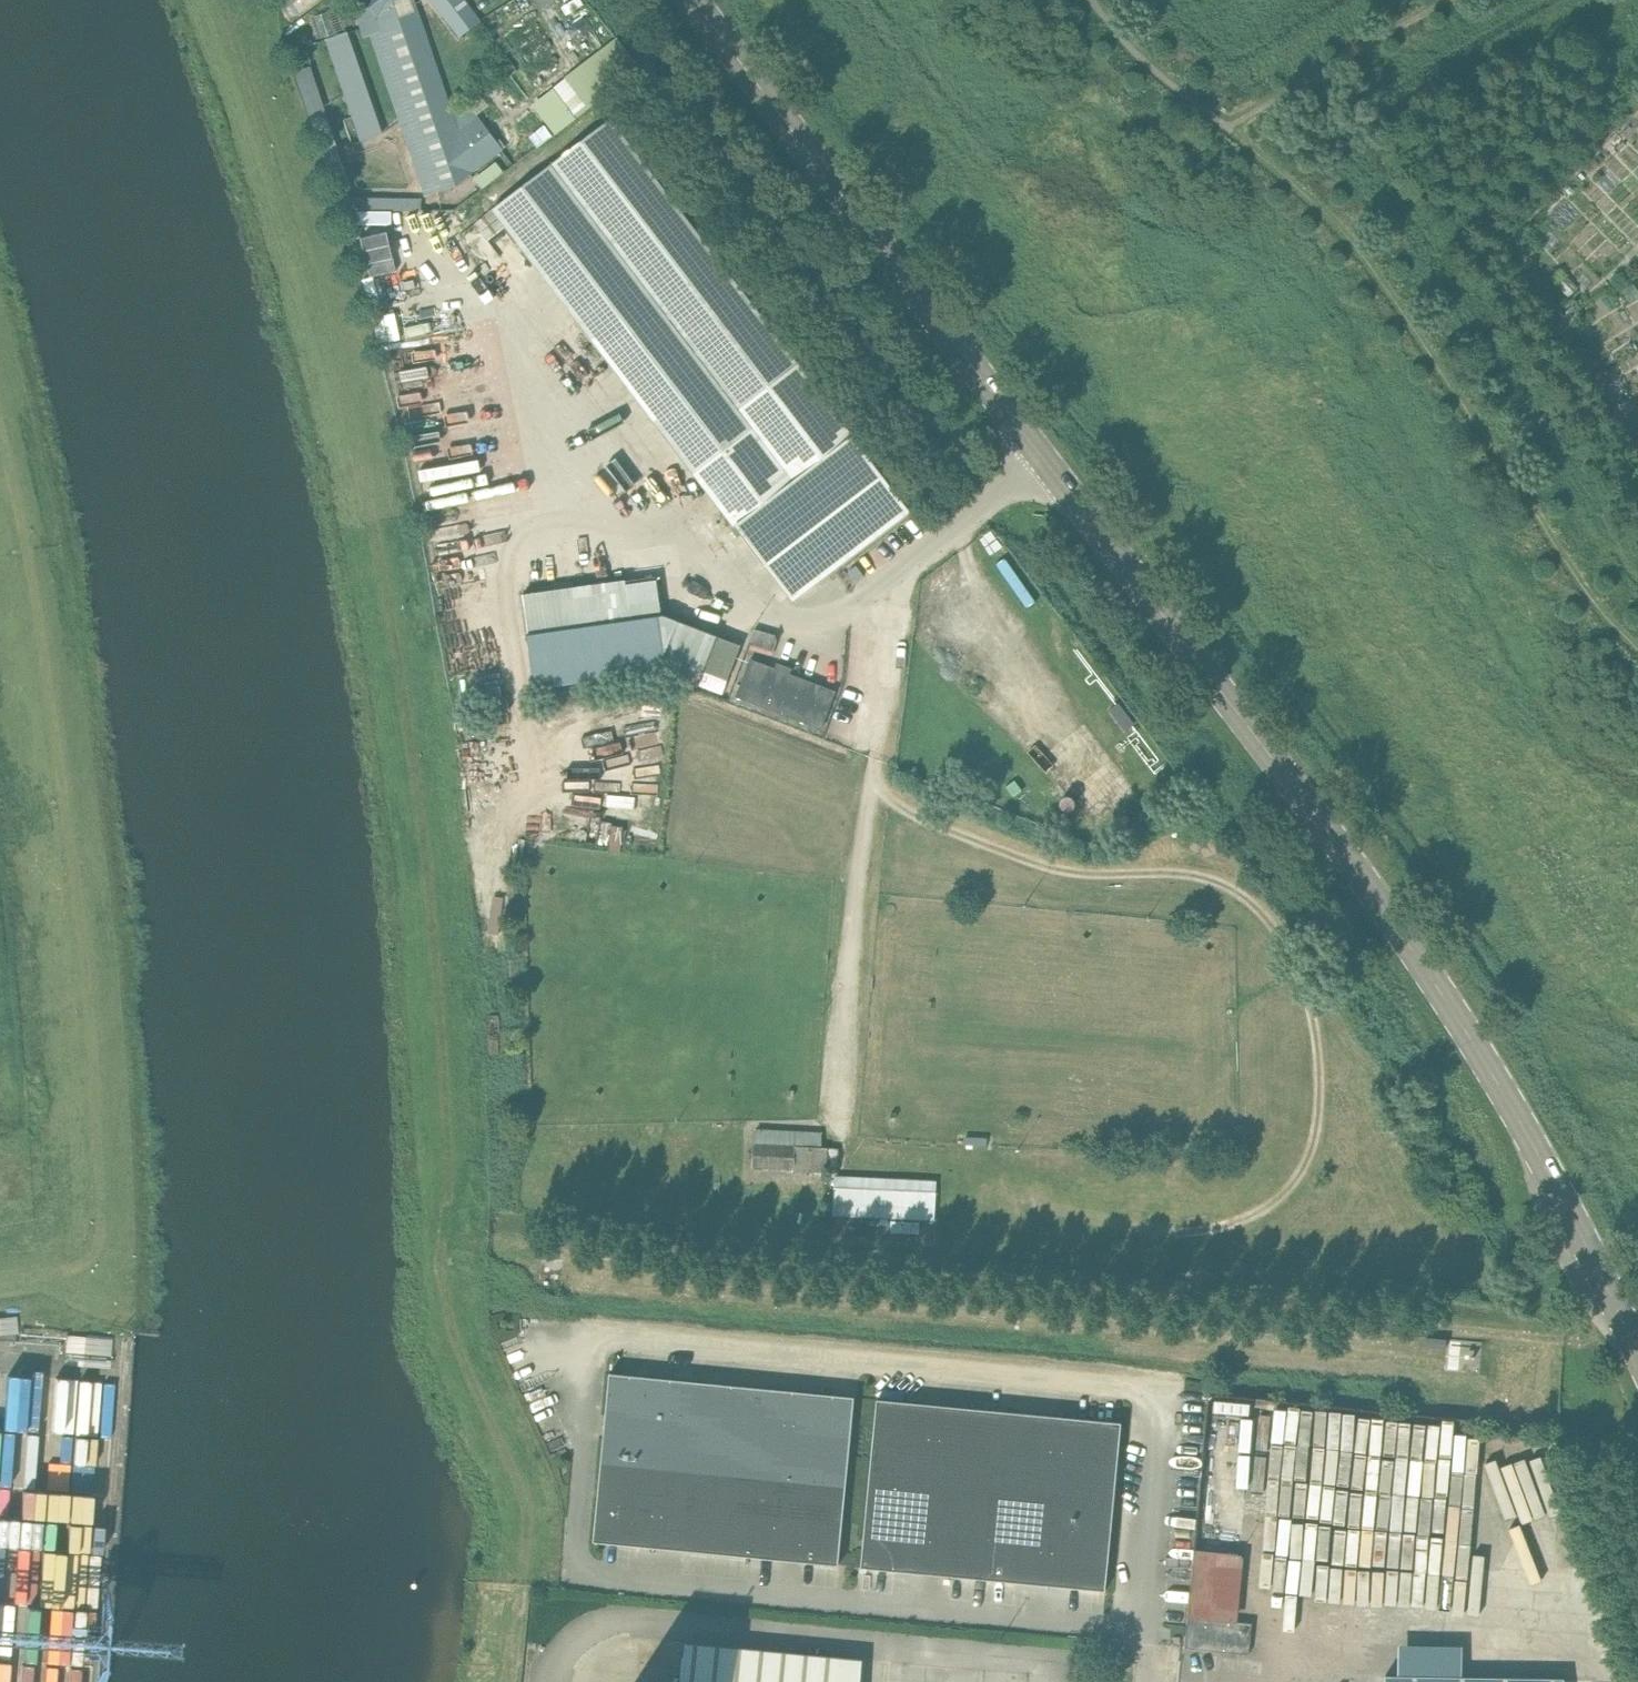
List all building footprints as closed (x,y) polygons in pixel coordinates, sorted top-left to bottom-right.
[(353,4),(364,38),(373,34),(405,127),(402,128),(425,196),(456,185),(503,150),(469,105),(454,115),(416,0),(363,0),(353,4)] [(460,36),(478,21),(461,0),(432,0),(460,36)] [(327,40),(362,142),(382,135),(347,33),(327,40)] [(358,208),(311,65),(294,71),(340,209),(358,208)] [(612,119),(493,209),(600,349),(793,601),(911,511),(612,119)] [(632,619),(529,634),(536,689),(659,671),(699,686),(704,671),(728,680),(742,644),(665,614),(663,615),(660,599),(630,604),(632,619)] [(737,696),(822,728),(836,690),(790,673),(792,668),(778,663),(776,667),(751,658),(737,696)] [(794,1169),(795,1145),(754,1142),(753,1167),(794,1169)] [(839,1147),(828,1147),(795,1145),(794,1169),(794,1170),(837,1172),(839,1147)] [(935,1219),(937,1190),(835,1186),(833,1215),(935,1219)] [(1446,1348),(1447,1339),(1427,1337),(1426,1346),(1446,1348)] [(594,1541),(716,1553),(733,1385),(610,1373),(594,1541)] [(839,1565),(855,1396),(733,1385),(716,1553),(839,1565)] [(983,1579),(999,1410),(877,1399),(861,1567),(983,1579)] [(1106,1590),(1122,1422),(999,1410),(983,1579),(1106,1590)] [(1249,1654),(1251,1632),(1252,1623),(1188,1617),(1185,1648),(1249,1654)]
